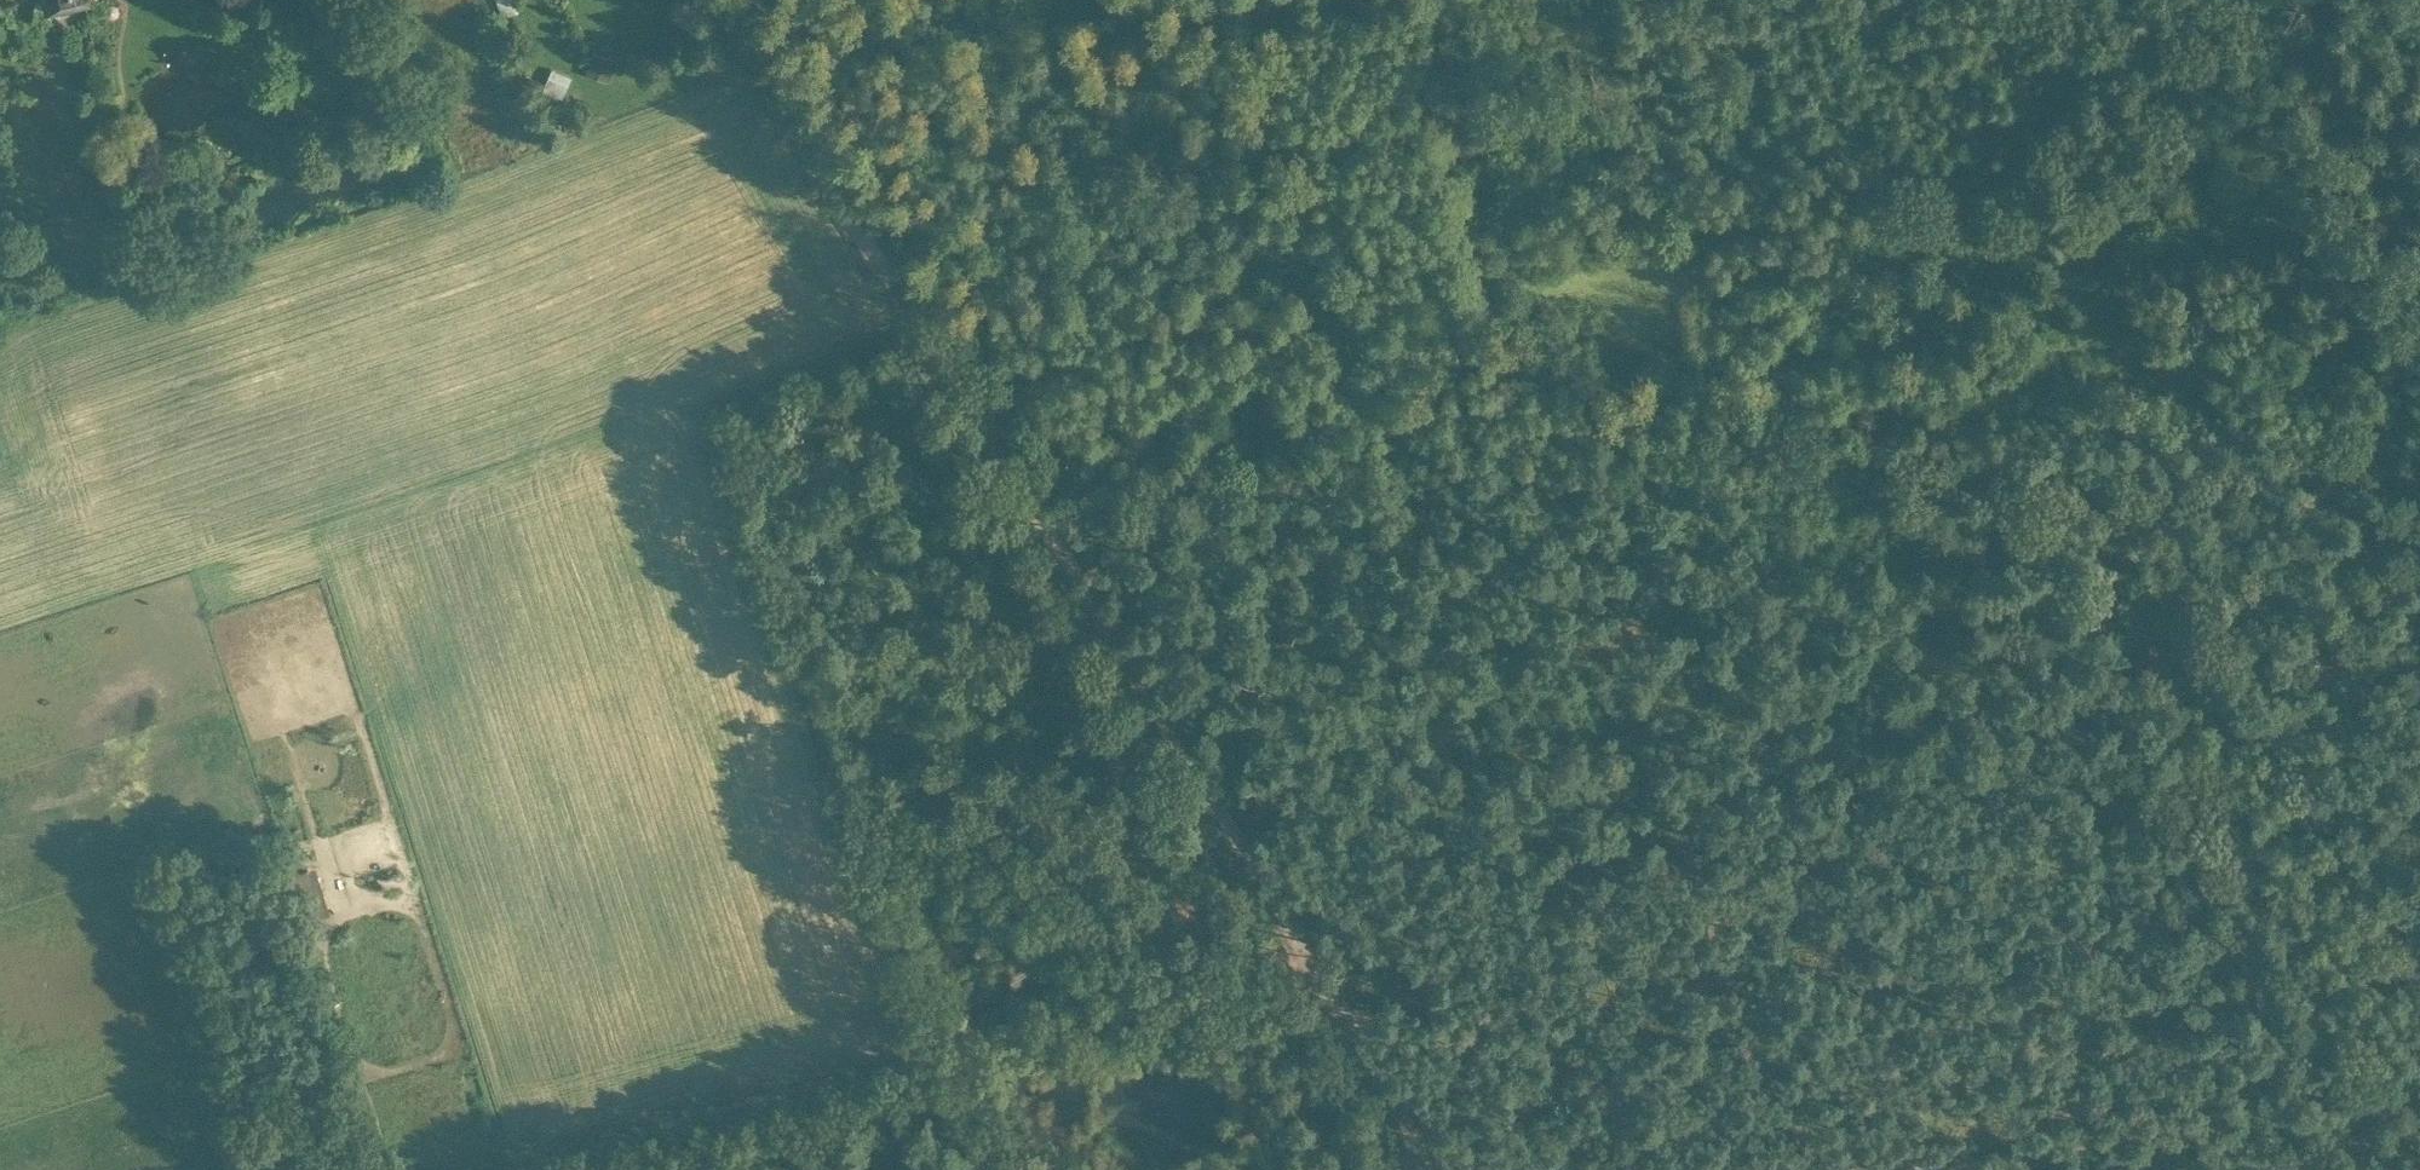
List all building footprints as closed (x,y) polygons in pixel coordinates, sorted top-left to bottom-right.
[(92,4),(91,0),(48,0),(50,13),(92,4)] [(548,77),(542,90),(562,100),(569,86),(548,77)]
